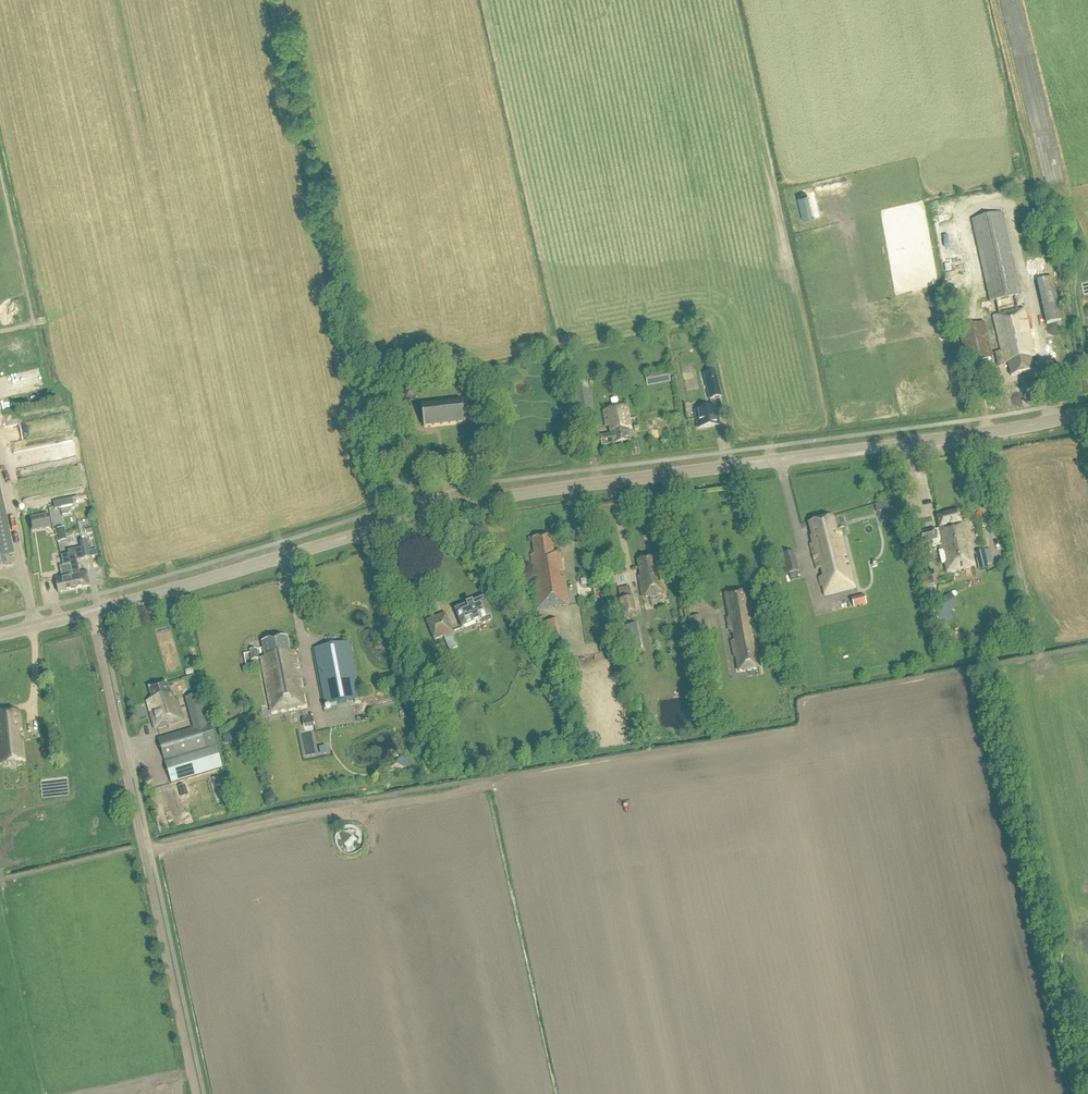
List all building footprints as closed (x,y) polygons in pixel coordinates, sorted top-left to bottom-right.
[(807,194),(800,195),(806,218),(812,216),(807,194)] [(1017,313),(1013,298),(1020,296),(1002,214),(972,221),(990,303),(996,302),(1000,317),(993,318),(1001,353),(994,354),(997,366),(1007,363),(1011,377),(1032,372),(1029,360),(1034,359),(1023,311),(1017,313)] [(962,276),(953,224),(945,225),(944,220),(931,222),(938,262),(934,263),(938,280),(962,276)] [(1062,322),(1052,279),(1037,283),(1046,326),(1062,322)] [(957,329),(965,365),(992,359),(985,323),(957,329)] [(648,386),(670,382),(668,372),(649,376),(649,379),(646,380),(648,386)] [(715,373),(704,375),(710,401),(721,398),(715,373)] [(574,387),(580,421),(593,419),(587,385),(574,387)] [(422,408),(424,429),(464,425),(469,420),(468,410),(462,404),(422,408)] [(631,431),(626,409),(603,413),(606,429),(610,429),(612,436),(607,437),(607,438),(600,439),(602,448),(631,443),(628,432),(631,431)] [(713,409),(695,412),(695,418),(698,430),(703,429),(719,427),(717,413),(714,414),(713,409)] [(35,464),(70,456),(67,446),(33,454),(35,464)] [(11,568),(9,559),(8,558),(13,557),(0,494),(0,571),(11,568)] [(61,509),(74,507),(73,500),(54,504),(55,511),(61,509)] [(892,502),(875,507),(877,514),(884,512),(888,524),(897,521),(894,509),(892,502)] [(939,540),(942,552),(938,553),(941,566),(945,565),(947,573),(975,567),(973,557),(973,555),(965,524),(962,525),(959,512),(937,518),(940,530),(937,531),(936,529),(919,534),(921,545),(939,540)] [(50,517),(30,520),(32,532),(52,528),(50,517)] [(811,545),(818,571),(820,570),(823,578),(820,579),(822,588),(823,587),(826,597),(855,590),(840,531),(836,531),(832,518),(810,524),(815,544),(811,545)] [(90,521),(78,524),(82,541),(89,539),(90,542),(95,541),(94,536),(93,529),(92,529),(90,521)] [(538,610),(567,606),(564,579),(559,579),(558,572),(563,571),(561,554),(555,555),(553,538),(533,540),(534,556),(531,556),(538,610)] [(63,568),(71,566),(73,575),(72,575),(76,592),(90,589),(87,572),(80,574),(78,562),(84,561),(84,560),(92,559),(88,542),(81,543),(82,549),(68,552),(69,556),(61,557),(63,568)] [(975,554),(979,572),(988,569),(984,552),(975,554)] [(653,565),(652,560),(639,562),(642,574),(639,574),(641,583),(640,583),(643,598),(662,593),(659,579),(656,580),(655,574),(657,574),(655,565),(653,565)] [(794,561),(783,564),(786,576),(789,575),(797,573),(794,561)] [(76,592),(72,575),(73,575),(71,566),(63,568),(60,568),(62,577),(56,578),(59,595),(76,592)] [(97,589),(105,587),(102,576),(94,579),(97,589)] [(936,593),(933,581),(926,582),(929,594),(936,593)] [(738,673),(758,669),(747,608),(745,609),(742,592),(724,596),(729,619),(726,619),(729,632),(733,631),(735,642),(731,643),(734,658),(735,658),(738,673)] [(851,599),(854,609),(866,606),(864,596),(851,599)] [(622,617),(624,617),(625,620),(631,619),(631,617),(636,616),(635,615),(636,615),(634,600),(619,602),(622,617)] [(493,623),(491,619),(492,618),(484,601),(456,612),(463,630),(482,622),(484,626),(493,623)] [(932,609),(940,621),(952,613),(944,601),(932,609)] [(428,624),(435,642),(453,635),(446,617),(428,624)] [(545,624),(548,646),(561,645),(559,623),(545,624)] [(693,639),(694,648),(704,647),(703,633),(690,634),(690,639),(693,639)] [(261,660),(270,706),(271,714),(305,707),(300,680),(297,680),(295,671),(298,671),(295,654),(290,655),(287,640),(262,645),(265,660),(261,660)] [(326,707),(355,702),(356,703),(361,702),(361,701),(350,643),(349,644),(315,650),(326,707)] [(604,658),(616,656),(613,643),(601,645),(604,658)] [(249,652),(251,662),(259,661),(257,650),(249,652)] [(170,696),(166,685),(149,690),(153,701),(146,703),(155,732),(184,723),(177,701),(175,702),(173,695),(170,696)] [(195,730),(158,741),(172,785),(192,779),(218,771),(222,769),(201,696),(186,700),(195,730)] [(708,711),(711,727),(721,725),(718,709),(708,711)] [(1,781),(8,780),(24,779),(30,778),(27,751),(21,751),(21,745),(26,743),(23,713),(0,715),(0,770),(1,781)] [(298,730),(302,758),(311,756),(307,729),(298,730)] [(398,758),(393,764),(400,769),(404,763),(398,758)] [(4,792),(15,792),(15,782),(3,783),(4,792)] [(178,816),(189,817),(190,809),(179,808),(178,816)] [(341,851),(345,854),(352,855),(358,853),(363,849),(366,843),(366,837),(364,831),(360,827),(354,825),(349,824),(343,826),(339,830),(336,835),(336,841),(337,846),(341,851)]
